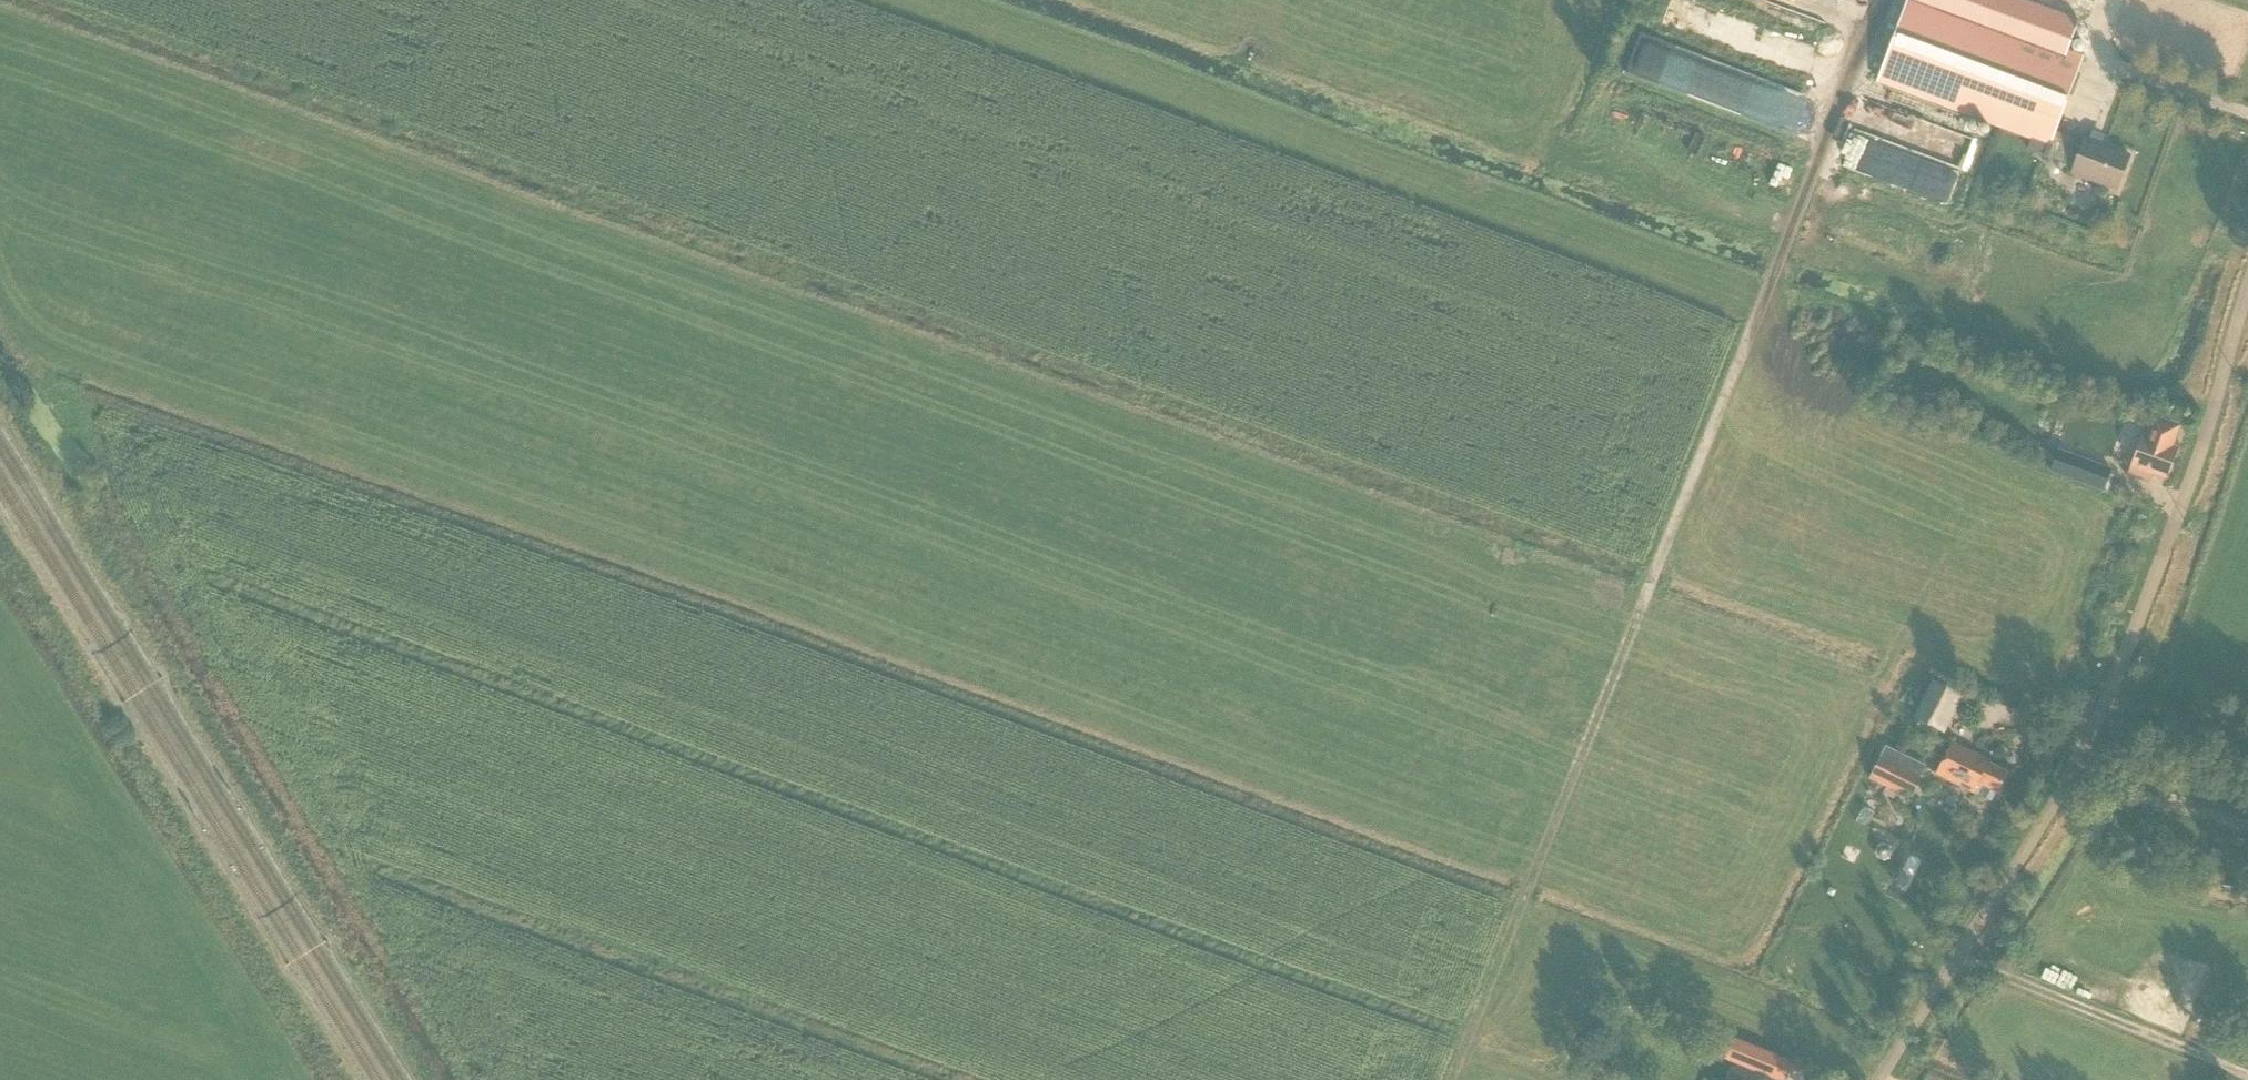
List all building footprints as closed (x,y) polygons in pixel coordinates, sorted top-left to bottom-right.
[(1791,49),(1797,27),(1827,36),(1835,7),(1811,0),(1669,0),(1665,15),(1791,49)] [(1878,81),(2048,144),(2043,155),(2073,166),(2071,173),(2116,189),(2129,154),(2084,138),(2083,141),(2054,130),(2081,56),(1966,13),(1931,0),(1908,0),(1878,81)] [(2079,20),(2025,0),(1931,0),(1966,13),(2067,51),(2079,20)] [(1684,80),(1772,114),(1786,81),(1698,46),(1684,80)] [(1968,158),(1977,132),(1873,95),(1864,121),(1968,158)] [(1875,167),(1897,168),(1898,143),(1876,143),(1875,167)] [(1907,174),(1955,193),(1964,170),(1916,151),(1907,174)] [(2143,436),(2129,473),(2128,476),(2148,484),(2151,476),(2165,481),(2177,448),(2172,446),(2180,426),(2152,416),(2145,436),(2143,436)] [(2112,469),(2058,449),(2049,473),(2104,493),(2112,469)] [(1912,719),(1920,723),(1918,728),(1934,736),(1936,731),(1943,735),(1962,695),(1931,680),(1912,719)] [(1931,752),(1944,758),(1937,773),(1993,801),(2007,771),(1987,761),(1989,759),(1972,751),(1972,753),(1954,744),(1955,742),(1952,741),(1951,743),(1938,737),(1931,752)] [(1911,797),(1921,777),(1926,767),(1885,747),(1868,780),(1897,794),(1898,791),(1911,797)] [(1876,857),(1884,861),(1889,859),(1892,851),(1891,845),(1883,842),(1877,844),(1874,852),(1876,857)] [(2238,891),(2240,882),(2220,879),(2219,888),(2238,891)] [(1735,1063),(1777,1079),(1784,1062),(1742,1045),(1735,1063)]
